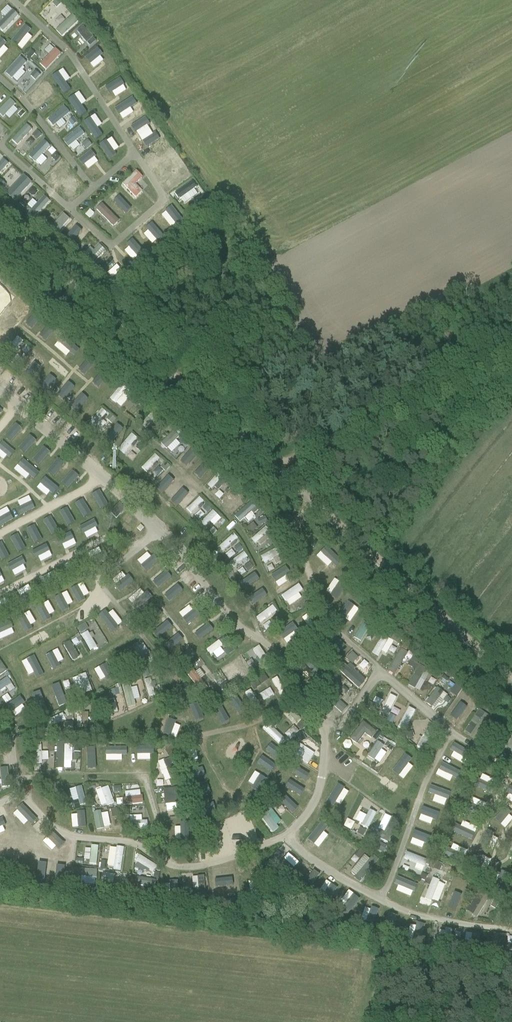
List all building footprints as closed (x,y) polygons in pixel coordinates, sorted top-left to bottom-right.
[(52,4),(56,8),(61,3),(58,0),(56,0),(52,4)] [(0,23),(0,30),(2,32),(17,16),(12,11),(11,11),(7,7),(0,14),(4,18),(0,23)] [(82,47),(90,42),(78,25),(70,31),(82,47)] [(48,56),(40,65),(45,70),(59,55),(58,53),(56,51),(54,50),(49,46),(44,52),(48,56)] [(100,48),(95,52),(99,58),(104,54),(100,48)] [(12,50),(8,54),(13,58),(17,54),(12,50)] [(58,73),(51,78),(63,95),(70,91),(65,83),(58,73)] [(94,90),(99,97),(103,95),(105,98),(121,88),(114,77),(94,90)] [(44,82),(28,99),(34,104),(35,103),(42,96),(50,88),(44,82)] [(129,94),(124,98),(128,104),(133,100),(129,94)] [(74,96),(67,101),(79,118),(86,114),(81,106),(74,96)] [(138,104),(126,112),(132,123),(144,115),(138,104)] [(89,119),(83,123),(95,141),(102,136),(97,129),(90,119),(89,119)] [(20,124),(3,142),(9,148),(26,130),(20,124)] [(66,151),(80,139),(72,128),(57,140),(66,151)] [(30,140),(34,134),(28,130),(24,136),(30,140)] [(28,163),(43,147),(36,140),(21,156),(28,163)] [(87,141),(83,145),(87,150),(92,146),(87,141)] [(145,166),(155,179),(174,165),(164,152),(145,166)] [(55,154),(51,159),(55,162),(59,158),(55,154)] [(39,172),(45,165),(40,160),(34,167),(39,172)] [(184,172),(179,175),(183,181),(188,177),(184,172)] [(165,189),(172,184),(166,175),(159,180),(165,189)] [(23,177),(6,194),(14,201),(30,184),(23,177)] [(169,189),(174,203),(191,196),(186,183),(169,189)] [(111,196),(106,201),(122,217),(127,212),(126,211),(132,206),(123,198),(118,203),(111,196)] [(200,201),(193,207),(199,214),(206,208),(200,201)] [(89,211),(85,215),(89,219),(93,214),(89,211)] [(170,225),(165,229),(169,234),(173,230),(170,225)] [(14,294),(11,298),(15,302),(19,298),(14,294)] [(28,305),(24,310),(31,315),(35,310),(28,305)] [(18,324),(22,329),(32,320),(28,315),(18,324)] [(60,331),(55,337),(60,341),(65,335),(60,331)] [(10,334),(4,340),(9,344),(15,338),(10,334)] [(59,340),(48,356),(54,360),(64,344),(59,340)] [(76,346),(71,351),(77,356),(81,350),(76,346)] [(25,348),(21,353),(25,357),(30,352),(25,348)] [(61,362),(67,366),(72,358),(65,354),(61,362)] [(39,361),(34,366),(39,370),(44,365),(39,361)] [(98,362),(93,367),(98,371),(103,366),(98,362)] [(55,372),(50,378),(55,382),(60,377),(55,372)] [(91,373),(83,383),(92,390),(100,380),(91,373)] [(103,383),(99,389),(105,393),(109,387),(103,383)] [(58,402),(71,390),(66,384),(52,396),(58,402)] [(80,393),(75,399),(79,403),(85,397),(80,393)] [(63,403),(69,407),(73,400),(66,397),(63,403)] [(139,397),(136,402),(140,406),(144,401),(139,397)] [(95,405),(90,410),(94,414),(99,409),(95,405)] [(84,418),(88,413),(82,409),(78,414),(84,418)] [(110,416),(106,421),(112,425),(115,421),(110,416)] [(136,421),(140,426),(147,420),(143,416),(136,421)] [(163,416),(158,422),(166,429),(171,423),(163,416)] [(10,427),(3,440),(12,446),(20,433),(10,427)] [(117,429),(113,434),(119,438),(123,433),(117,429)] [(160,450),(174,438),(167,430),(153,442),(160,450)] [(185,438),(180,444),(185,449),(190,443),(185,438)] [(140,445),(136,449),(140,453),(144,449),(140,445)] [(20,453),(16,458),(21,462),(25,457),(20,453)] [(199,453),(195,458),(200,462),(204,457),(199,453)] [(148,454),(134,468),(139,473),(153,459),(148,454)] [(165,463),(160,468),(165,472),(169,467),(165,463)] [(192,477),(198,468),(193,465),(187,474),(192,477)] [(214,468),(208,474),(213,477),(218,471),(214,468)] [(201,482),(205,476),(199,472),(195,478),(201,482)] [(60,479),(55,483),(58,488),(64,485),(60,479)] [(228,479),(225,484),(229,488),(233,483),(228,479)] [(42,480),(29,485),(33,496),(47,490),(42,480)] [(158,490),(163,494),(168,488),(162,484),(158,490)] [(19,505),(28,499),(21,486),(11,492),(19,505)] [(223,488),(213,502),(223,509),(233,496),(223,488)] [(194,493),(189,498),(193,502),(198,497),(194,493)] [(17,503),(12,506),(15,512),(21,509),(17,503)] [(119,503),(109,513),(116,520),(126,510),(119,503)] [(231,520),(250,511),(247,504),(228,514),(231,520)] [(126,511),(115,522),(131,539),(143,527),(126,511)] [(265,517),(258,520),(260,527),(267,524),(265,517)] [(76,523),(83,542),(93,538),(86,520),(76,523)] [(247,522),(240,528),(244,533),(251,528),(247,522)] [(207,536),(211,531),(205,527),(202,531),(207,536)] [(59,534),(61,538),(56,541),(60,548),(76,541),(70,529),(59,534)] [(244,538),(248,544),(261,535),(257,529),(244,538)] [(228,534),(212,544),(216,550),(232,541),(228,534)] [(240,545),(236,549),(239,554),(244,550),(240,545)] [(334,567),(324,546),(306,554),(316,575),(334,567)] [(258,565),(259,564),(263,571),(275,564),(265,548),(253,555),(258,565)] [(16,557),(23,570),(30,567),(23,553),(16,557)] [(240,573),(235,565),(242,561),(238,554),(222,562),(230,578),(240,573)] [(29,564),(35,562),(32,555),(27,556),(29,564)] [(342,560),(337,563),(341,568),(346,565),(342,560)] [(249,564),(244,568),(248,573),(253,570),(249,564)] [(147,585),(161,576),(154,567),(148,571),(144,565),(136,570),(147,585)] [(276,567),(262,576),(269,586),(282,577),(276,567)] [(348,569),(343,572),(346,578),(352,574),(348,569)] [(326,577),(337,592),(344,587),(333,572),(326,577)] [(149,587),(154,593),(167,583),(162,577),(149,587)] [(292,579),(286,583),(290,588),(296,584),(292,579)] [(260,581),(253,586),(257,592),(264,587),(260,581)] [(320,587),(326,590),(328,584),(322,581),(320,587)] [(277,584),(271,586),(273,593),(279,591),(277,584)] [(175,586),(170,590),(174,595),(179,591),(175,586)] [(325,592),(329,599),(337,594),(332,587),(325,592)] [(157,594),(161,600),(167,596),(163,590),(157,594)] [(56,591),(49,595),(56,607),(62,604),(56,591)] [(133,598),(128,601),(132,606),(137,602),(133,598)] [(172,616),(183,606),(176,599),(166,609),(172,616)] [(268,599),(263,603),(267,609),(272,605),(268,599)] [(190,603),(185,607),(188,611),(193,607),(190,603)] [(332,615),(339,618),(345,606),(338,603),(332,615)] [(286,607),(288,613),(296,610),(293,604),(286,607)] [(313,610),(308,613),(311,619),(317,615),(313,610)] [(276,618),(272,621),(276,626),(280,623),(276,618)] [(187,623),(190,628),(196,624),(192,619),(187,623)] [(8,620),(2,623),(6,628),(11,624),(8,620)] [(354,643),(363,626),(355,622),(346,639),(354,643)] [(152,623),(147,627),(150,631),(155,627),(152,623)] [(190,639),(203,630),(199,624),(186,633),(190,639)] [(286,627),(266,634),(271,648),(283,643),(281,637),(289,634),(286,627)] [(217,632),(211,636),(215,641),(220,638),(217,632)] [(393,635),(390,640),(396,644),(399,639),(393,635)] [(164,636),(159,640),(163,645),(168,641),(164,636)] [(298,639),(294,643),(298,649),(303,645),(298,639)] [(218,641),(206,651),(210,655),(222,646),(218,641)] [(230,646),(225,650),(229,655),(234,651),(230,646)] [(49,658),(53,655),(49,648),(38,655),(48,671),(55,667),(49,658)] [(247,649),(247,657),(256,657),(255,649),(247,649)] [(389,674),(398,651),(391,649),(382,672),(389,674)] [(186,661),(191,656),(187,651),(181,656),(186,661)] [(149,652),(142,656),(147,663),(153,659),(149,652)] [(176,652),(171,656),(176,662),(180,658),(176,652)] [(396,659),(401,661),(405,654),(399,652),(396,659)] [(352,654),(346,660),(351,664),(357,658),(352,654)] [(414,656),(410,661),(416,665),(419,659),(414,656)] [(333,660),(328,665),(332,669),(336,664),(333,660)] [(356,660),(351,667),(357,671),(362,665),(356,660)] [(423,660),(420,665),(425,668),(428,663),(423,660)] [(303,661),(295,671),(305,679),(313,669),(303,661)] [(254,664),(250,668),(254,674),(259,670),(254,664)] [(224,677),(230,674),(226,666),(220,670),(224,677)] [(335,673),(349,690),(358,682),(344,666),(335,673)] [(121,669),(116,672),(120,679),(125,676),(121,669)] [(195,687),(201,681),(192,671),(186,677),(195,687)] [(198,675),(202,681),(208,677),(204,671),(198,675)] [(268,690),(274,687),(266,673),(260,676),(268,690)] [(140,674),(132,677),(134,683),(142,680),(140,674)] [(240,678),(235,682),(239,687),(244,683),(240,678)] [(258,682),(252,686),(256,692),(262,688),(258,682)] [(226,683),(220,688),(225,694),(231,690),(226,683)] [(334,683),(327,690),(332,695),(339,688),(334,683)] [(53,684),(45,686),(50,705),(57,703),(53,684)] [(311,684),(307,688),(312,694),(317,689),(311,684)] [(456,685),(449,694),(455,698),(462,690),(456,685)] [(428,688),(418,704),(430,711),(440,695),(428,688)] [(32,693),(26,695),(29,704),(35,702),(32,693)] [(373,714),(379,717),(388,698),(382,695),(373,714)] [(458,711),(453,707),(457,701),(450,696),(436,716),(448,725),(458,711)] [(214,704),(222,718),(230,714),(222,699),(214,704)] [(333,712),(339,706),(333,701),(327,707),(333,712)] [(9,712),(18,708),(16,702),(7,705),(9,712)] [(182,722),(199,718),(195,703),(178,707),(182,722)] [(466,703),(463,708),(470,712),(473,706),(466,703)] [(369,704),(366,709),(371,712),(374,707),(369,704)] [(17,712),(21,721),(28,718),(24,709),(17,712)] [(45,718),(48,725),(60,721),(56,713),(45,718)] [(389,716),(386,722),(391,725),(395,719),(389,716)] [(469,717),(458,734),(467,740),(477,722),(469,717)] [(357,734),(368,742),(373,735),(357,723),(345,740),(350,744),(357,734)] [(286,730),(283,736),(288,739),(291,733),(286,730)] [(225,738),(227,750),(244,747),(241,734),(225,738)] [(268,735),(263,744),(273,750),(279,742),(268,735)] [(205,745),(210,761),(222,758),(217,742),(205,745)] [(368,743),(360,756),(373,764),(381,751),(368,743)] [(444,744),(441,751),(460,758),(463,751),(444,744)] [(308,756),(304,745),(295,749),(300,759),(308,756)] [(130,770),(131,756),(143,757),(144,747),(123,746),(122,769),(130,770)] [(171,748),(165,751),(169,758),(175,755),(171,748)] [(404,772),(409,776),(418,763),(401,752),(397,758),(408,765),(404,772)] [(259,753),(252,765),(266,772),(272,760),(259,753)] [(158,760),(152,761),(157,781),(163,780),(158,760)] [(434,763),(429,772),(449,782),(454,772),(434,763)] [(303,766),(299,773),(303,775),(307,769),(303,766)] [(190,787),(198,784),(196,777),(187,780),(190,787)] [(278,777),(274,780),(279,786),(283,782),(278,777)] [(405,781),(401,788),(406,791),(410,784),(405,781)] [(448,784),(444,790),(451,794),(455,787),(448,784)] [(104,804),(105,805),(107,804),(101,786),(94,788),(100,806),(104,804)] [(211,790),(216,804),(227,801),(222,786),(211,790)] [(277,786),(273,790),(285,801),(289,796),(277,786)] [(471,788),(469,794),(475,797),(477,791),(471,788)] [(181,790),(163,792),(165,807),(182,806),(181,790)] [(342,810),(348,792),(341,790),(339,798),(332,796),(328,806),(342,810)] [(246,793),(240,795),(242,801),(249,799),(246,793)] [(274,800),(269,803),(272,808),(277,804),(274,800)] [(440,803),(437,810),(443,813),(446,807),(440,803)] [(270,813),(273,819),(279,816),(276,810),(270,813)] [(4,812),(1,815),(5,820),(9,817),(4,812)] [(350,817),(349,822),(363,827),(366,816),(360,815),(359,820),(350,817)] [(375,815),(370,830),(378,833),(383,818),(375,815)] [(492,817),(489,827),(503,830),(505,820),(492,817)] [(72,818),(65,818),(66,830),(73,830),(72,818)] [(337,818),(334,822),(338,826),(342,821),(337,818)] [(130,830),(141,828),(140,820),(129,821),(130,830)] [(164,822),(165,831),(181,829),(180,820),(164,822)] [(318,827),(306,824),(300,846),(312,849),(318,827)] [(320,838),(326,841),(329,835),(323,832),(320,838)] [(332,832),(329,836),(335,841),(338,837),(332,832)] [(449,832),(446,838),(452,840),(455,835),(449,832)] [(360,833),(357,838),(363,841),(366,836),(360,833)] [(503,843),(510,845),(511,841),(511,839),(506,836),(503,843)] [(340,838),(337,843),(342,848),(346,843),(340,838)] [(116,845),(113,870),(121,871),(124,846),(116,845)] [(378,846),(376,851),(382,855),(385,850),(378,846)] [(474,866),(480,859),(472,851),(466,859),(474,866)] [(36,856),(36,863),(52,864),(53,857),(36,856)] [(128,865),(147,872),(150,863),(131,856),(128,865)] [(436,862),(433,868),(439,871),(442,864),(436,862)] [(354,881),(360,872),(355,869),(349,878),(354,881)] [(479,869),(476,875),(482,879),(485,873),(479,869)] [(305,871),(301,881),(307,884),(311,874),(305,871)] [(12,876),(9,881),(14,885),(17,881),(12,876)] [(147,888),(147,879),(129,878),(129,887),(147,888)] [(214,881),(219,900),(231,897),(226,878),(214,881)] [(326,896),(333,886),(327,882),(320,892),(326,896)] [(443,908),(452,885),(445,882),(436,905),(443,908)] [(387,900),(396,905),(401,897),(392,892),(387,900)] [(463,916),(470,919),(482,899),(471,892),(462,908),(466,910),(463,916)] [(413,893),(410,899),(417,902),(420,896),(413,893)] [(347,911),(360,920),(361,917),(366,920),(374,908),(367,903),(366,904),(357,897),(347,911)] [(494,901),(491,907),(496,910),(499,904),(494,901)] [(334,902),(328,909),(334,914),(340,907),(334,902)] [(382,921),(394,926),(397,919),(385,913),(382,921)] [(420,936),(422,922),(412,921),(410,934),(420,936)] [(426,941),(424,949),(431,951),(433,943),(426,941)]
